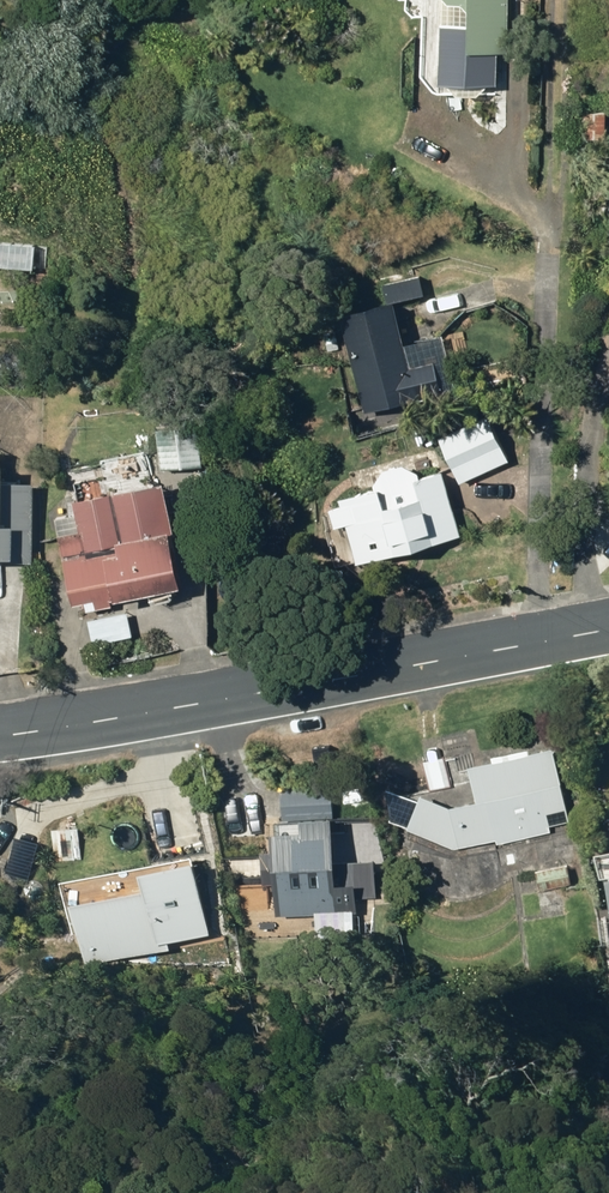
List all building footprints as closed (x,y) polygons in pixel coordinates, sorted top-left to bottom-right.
[(448,83),(504,82),(503,52),(515,52),(514,0),(452,0),(454,2),(469,2),(478,10),(478,25),(447,25),(448,83)] [(588,137),(608,137),(608,110),(587,111),(588,137)] [(350,311),(370,411),(461,392),(450,336),(413,343),(404,300),(350,311)] [(495,416),(445,435),(463,481),(513,461),(495,416)] [(206,425),(165,426),(166,467),(207,466),(206,425)] [(124,470),(130,474),(137,473),(142,467),(140,459),(134,455),(127,456),(123,462),(124,470)] [(382,489),(344,499),(345,505),(335,508),(340,528),(329,531),(339,570),(467,537),(449,470),(429,475),(427,471),(421,472),(407,464),(388,469),(380,483),(382,489)] [(171,483),(80,501),(86,532),(64,536),(78,606),(89,603),(91,611),(117,606),(116,601),(191,586),(171,483)] [(39,558),(40,484),(0,484),(0,557),(39,558)] [(131,612),(92,621),(98,645),(137,636),(131,612)] [(554,834),(552,828),(575,823),(559,748),(473,767),(481,803),(456,808),(424,794),(409,829),(457,850),(499,841),(500,846),(554,834)] [(309,820),(309,833),(279,834),(281,916),(362,914),(361,886),(354,886),(353,864),(343,864),(341,788),(285,789),(286,821),(309,820)] [(81,829),(56,829),(56,860),(81,860),(81,829)] [(92,967),(220,941),(203,856),(153,866),(157,885),(79,901),(92,967)] [(572,865),(539,872),(543,892),(576,885),(572,865)]
